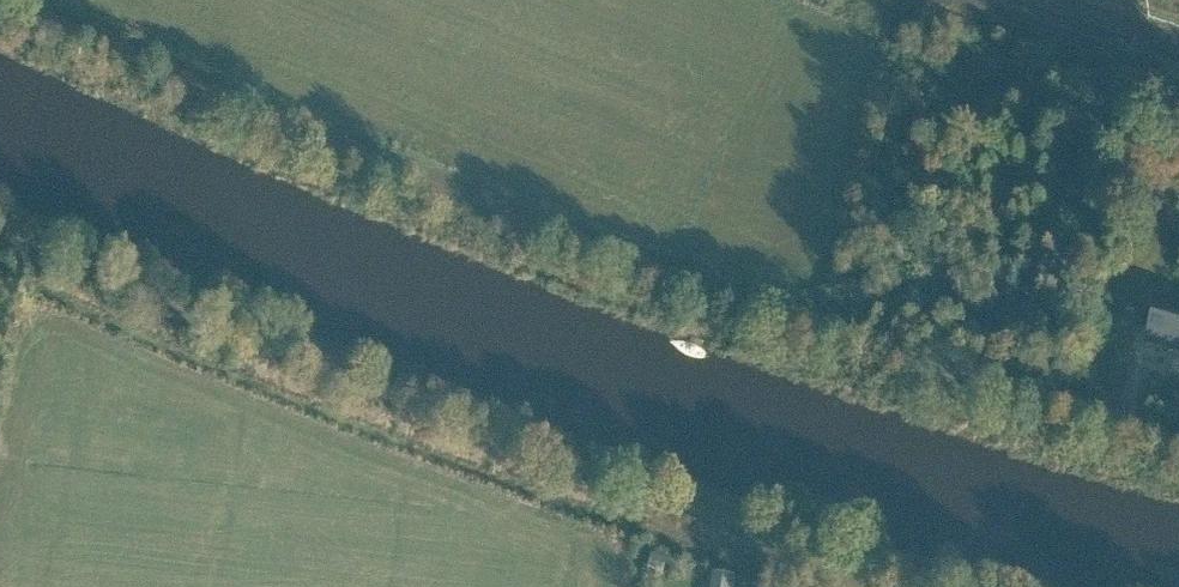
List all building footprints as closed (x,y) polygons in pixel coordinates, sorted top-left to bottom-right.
[(715,578),(714,586),(737,586),(737,580),(715,578)]
